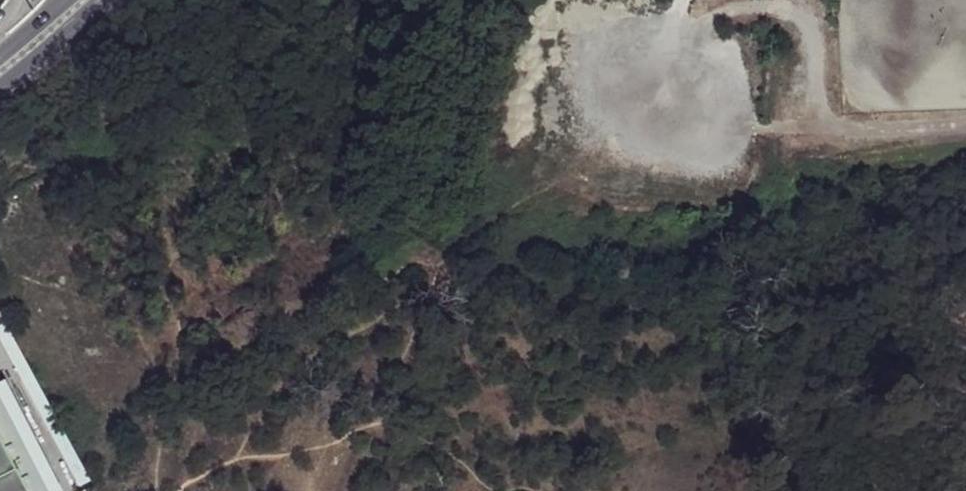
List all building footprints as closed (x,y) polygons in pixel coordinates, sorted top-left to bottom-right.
[(0,310),(0,335),(82,477),(92,471),(0,310)] [(31,490),(58,490),(62,489),(6,381),(0,385),(0,432),(31,490)] [(0,432),(0,490),(31,490),(0,432)]
